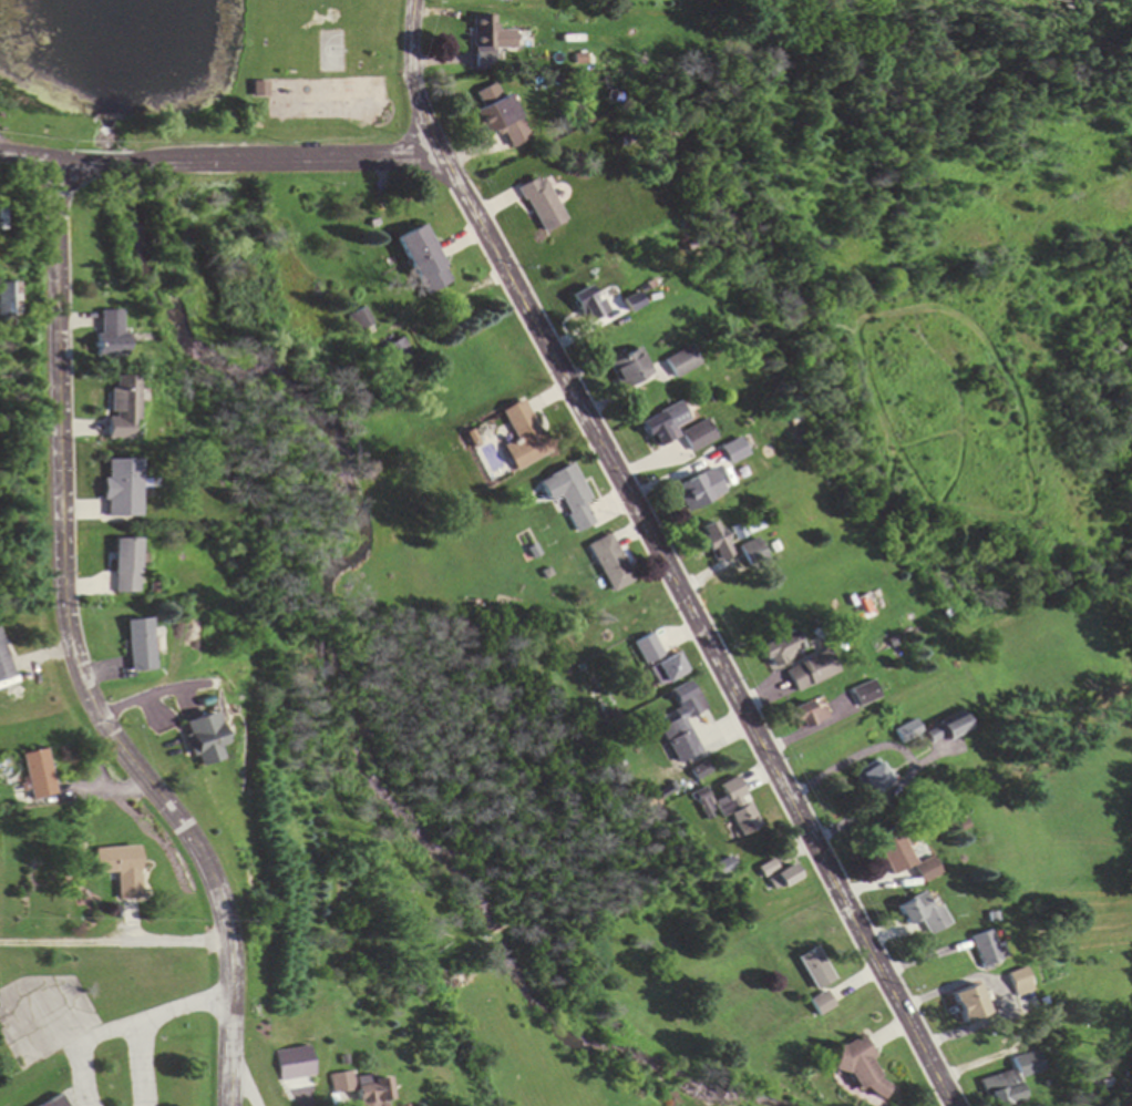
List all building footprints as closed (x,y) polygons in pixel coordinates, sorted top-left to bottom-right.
[(476,70),(516,70),(515,18),(476,19),(476,70)] [(326,48),(320,68),(339,74),(345,53),(326,48)] [(489,136),(510,125),(517,138),(530,131),(505,80),(476,94),(483,108),(477,111),(489,136)] [(267,101),(267,83),(250,83),(250,101),(267,101)] [(543,233),(567,221),(545,176),(520,188),(543,233)] [(397,238),(423,298),(450,286),(423,226),(397,238)] [(348,317),(356,333),(373,324),(365,309),(348,317)] [(94,356),(118,356),(118,310),(94,310),(94,356)] [(390,366),(412,360),(407,340),(384,347),(390,366)] [(667,361),(678,380),(704,365),(693,346),(667,361)] [(654,373),(640,348),(608,365),(622,390),(654,373)] [(131,376),(103,376),(103,440),(131,440),(131,376)] [(551,454),(525,400),(502,411),(516,441),(503,447),(514,472),(551,454)] [(676,429),(690,422),(680,402),(640,424),(654,450),(680,437),(676,429)] [(719,439),(708,419),(682,434),(693,454),(719,439)] [(722,448),(730,465),(749,456),(741,439),(722,448)] [(134,460),(100,460),(100,516),(134,516),(134,460)] [(549,502),(560,498),(576,533),(593,526),(583,504),(590,501),(574,465),(539,481),(549,502)] [(673,488),(687,513),(714,498),(700,474),(673,488)] [(699,528),(712,564),(732,556),(718,521),(699,528)] [(588,546),(612,595),(635,584),(611,535),(588,546)] [(111,539),(111,593),(135,593),(135,539),(111,539)] [(867,621),(877,615),(867,595),(856,601),(867,621)] [(127,673),(151,671),(145,619),(121,621),(127,673)] [(759,648),(771,673),(805,655),(793,631),(759,648)] [(634,644),(645,666),(663,657),(652,635),(634,644)] [(11,677),(0,644),(0,681),(11,677)] [(659,687),(688,671),(678,653),(649,669),(659,687)] [(786,672),(797,694),(832,675),(820,653),(786,672)] [(880,699),(871,681),(850,691),(859,710),(880,699)] [(686,720),(706,711),(692,682),(669,693),(681,718),(660,728),(679,766),(702,755),(686,720)] [(790,710),(799,731),(832,717),(824,696),(790,710)] [(216,760),(212,749),(217,747),(205,713),(177,723),(193,768),(216,760)] [(943,739),(944,742),(967,734),(962,718),(923,731),(928,744),(943,739)] [(20,755),(31,801),(54,796),(43,750),(20,755)] [(857,776),(871,798),(891,785),(877,763),(857,776)] [(740,777),(721,786),(727,800),(717,804),(724,819),(731,816),(741,839),(762,829),(740,777)] [(875,839),(893,877),(913,867),(922,885),(942,876),(933,858),(916,865),(899,828),(875,839)] [(116,902),(137,901),(135,848),(91,850),(92,875),(115,875),(116,902)] [(761,870),(765,878),(780,870),(775,862),(761,870)] [(783,890),(802,880),(794,865),(774,875),(783,890)] [(898,907),(907,926),(921,920),(929,936),(949,927),(932,891),(898,907)] [(1000,962),(986,931),(969,939),(982,970),(1000,962)] [(817,992),(836,981),(818,947),(799,958),(817,992)] [(1031,992),(1023,968),(1006,974),(1014,998),(1031,992)] [(951,995),(965,1026),(990,1015),(976,984),(951,995)] [(820,1017),(835,1008),(826,993),(811,1002),(820,1017)] [(832,1052),(844,1075),(849,1073),(861,1096),(869,1091),(875,1102),(891,1094),(862,1037),(832,1052)] [(266,1050),(266,1084),(292,1084),(292,1050),(266,1050)] [(982,1080),(989,1105),(1009,1105),(1023,1102),(1017,1079),(1043,1072),(1037,1052),(1012,1058),(1015,1071),(982,1080)] [(352,1105),(356,1105),(382,1103),(379,1077),(349,1081),(348,1073),(327,1075),(329,1095),(351,1092),(352,1105)]
